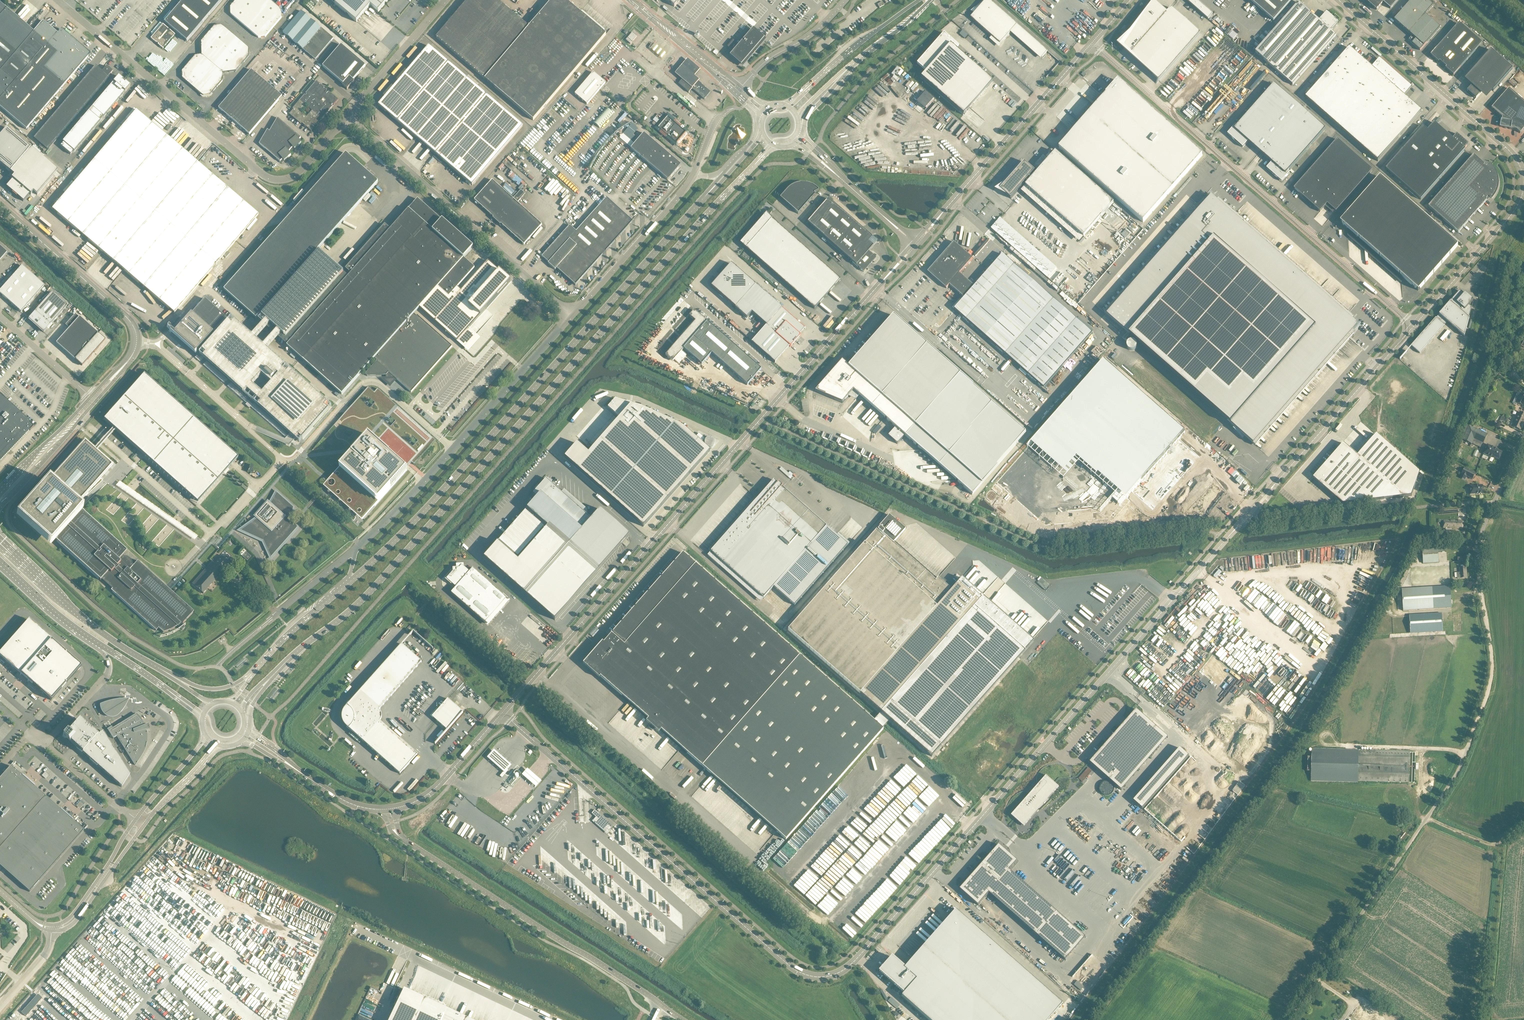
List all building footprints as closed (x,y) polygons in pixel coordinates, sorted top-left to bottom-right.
[(184,39),(187,41),(222,0),(184,0),(154,35),(151,39),(163,49),(175,35),(173,33),(174,31),(184,39)] [(269,0),(237,0),(231,8),(231,14),(259,38),(266,37),(282,18),(281,11),(269,0)] [(356,22),(370,6),(378,12),(388,0),(330,0),(356,22)] [(491,0),(468,0),(436,38),(533,120),(606,35),(565,0),(552,0),(526,30),(491,0)] [(971,18),(993,38),(992,39),(999,45),(1011,32),(1041,59),(1048,51),(990,0),(987,0),(971,18)] [(1208,19),(1213,14),(1197,0),(1191,0),(1189,2),(1187,0),(1186,0),(1208,19)] [(1274,22),(1293,0),(1249,0),(1274,22)] [(1369,3),(1372,6),(1371,7),(1373,8),(1373,7),(1376,10),(1383,3),(1390,9),(1398,0),(1372,0),(1369,3)] [(1410,41),(1421,50),(1448,19),(1426,0),(1412,0),(1394,20),(1412,36),(1409,40),(1410,41)] [(1171,8),(1167,13),(1154,1),(1153,2),(1132,35),(1129,33),(1117,45),(1119,47),(1123,41),(1128,41),(1125,46),(1153,74),(1158,80),(1155,83),(1156,84),(1200,34),(1171,8)] [(1293,85),(1336,36),(1331,31),(1333,28),(1337,23),(1335,21),(1336,21),(1333,19),(1327,14),(1323,18),(1322,18),(1319,21),(1299,3),(1255,53),(1268,64),(1293,85)] [(0,14),(0,107),(26,130),(60,89),(64,86),(91,54),(90,53),(91,52),(89,50),(88,52),(61,29),(58,34),(43,21),(33,32),(5,8),(0,14)] [(334,39),(330,35),(301,11),(283,33),(315,60),(331,42),(334,39)] [(249,49),(231,33),(221,25),(215,26),(202,42),(202,55),(195,56),(182,71),(183,78),(203,96),(210,95),(223,80),(223,73),(236,71),(249,56),(249,49)] [(1474,49),(1480,42),(1461,25),(1454,32),(1453,31),(1431,56),(1439,63),(1439,62),(1446,68),(1446,69),(1453,76),(1475,51),(1474,49)] [(626,40),(630,44),(637,37),(632,33),(626,40)] [(943,33),(917,64),(926,72),(921,78),(963,115),(979,97),(992,82),(975,66),(956,50),(958,46),(943,33)] [(742,47),(733,40),(727,47),(736,54),(733,57),(741,64),(758,44),(750,38),(742,47)] [(366,66),(341,45),(323,67),(343,84),(342,85),(347,89),(350,87),(352,84),(352,83),(354,81),(353,80),(366,66)] [(654,45),(649,50),(661,59),(665,55),(654,45)] [(472,185),(523,126),(429,46),(378,105),(472,185)] [(1349,48),(1305,98),(1378,161),(1422,112),(1404,96),(1410,88),(1406,84),(1404,84),(1401,82),(1401,81),(1401,80),(1379,60),(1372,68),(1349,48)] [(1512,69),(1491,50),(1465,79),(1472,85),(1467,91),(1468,91),(1476,98),(1476,99),(1484,89),(1483,88),(1486,85),(1493,91),(1512,69)] [(267,51),(222,105),(219,109),(250,135),(253,131),(282,96),(298,77),(267,51)] [(997,86),(1018,101),(1021,97),(1020,89),(1023,92),(1027,87),(1022,83),(1016,91),(1006,84),(1006,82),(1008,78),(1015,83),(1013,77),(1019,76),(985,51),(985,52),(982,53),(985,55),(986,61),(988,62),(986,62),(990,66),(993,68),(989,69),(992,72),(993,70),(995,72),(996,74),(994,75),(999,79),(995,80),(997,86)] [(688,61),(675,75),(693,90),(700,82),(695,78),(701,72),(688,61)] [(37,148),(102,72),(95,66),(34,138),(34,139),(31,142),(37,148)] [(113,71),(108,67),(107,66),(104,69),(102,72),(37,148),(44,154),(109,78),(108,77),(113,71)] [(593,73),(575,94),(587,104),(605,83),(593,73)] [(62,142),(60,145),(70,154),(73,151),(74,152),(130,86),(125,82),(123,80),(118,76),(63,142),(62,142)] [(682,80),(679,84),(689,93),(692,89),(704,99),(711,92),(698,81),(692,88),(682,80)] [(1143,222),(1203,155),(1118,81),(1059,148),(1143,222)] [(307,94),(305,95),(293,109),(294,109),(290,114),(301,124),(302,123),(307,127),(310,131),(332,106),(333,104),(334,105),(338,100),(335,96),(334,97),(330,94),(316,82),(306,93),(307,94)] [(1228,134),(1230,137),(1243,147),(1248,141),(1260,152),(1300,107),(1274,84),(1237,126),(1236,125),(1228,134)] [(1492,108),(1502,118),(1502,120),(1501,120),(1500,127),(1511,130),(1511,129),(1516,130),(1520,133),(1523,129),(1523,102),(1509,89),(1492,108)] [(607,107),(593,122),(600,128),(613,113),(607,107)] [(1282,182),(1283,180),(1290,173),(1288,171),(1325,129),(1300,107),(1260,152),(1272,162),(1267,168),(1282,182)] [(258,215),(136,111),(52,209),(174,313),(258,215)] [(678,143),(679,144),(687,134),(686,134),(687,132),(683,128),(684,128),(678,123),(678,124),(668,115),(657,128),(676,145),(678,143)] [(301,138),(297,134),(278,118),(270,132),(268,130),(259,144),(280,162),(283,159),(284,161),(291,155),(289,152),(293,147),(294,149),(301,143),(299,140),(301,138)] [(1423,127),(1386,169),(1390,173),(1421,200),(1465,150),(1464,149),(1468,144),(1457,134),(1452,139),(1434,123),(1428,131),(1423,127)] [(0,135),(0,163),(10,172),(31,148),(7,128),(0,135)] [(631,148),(667,180),(680,164),(644,133),(631,148)] [(1372,170),(1337,140),(1294,189),(1320,212),(1327,204),(1336,212),(1372,170)] [(7,186),(6,187),(14,193),(18,197),(23,201),(30,194),(31,195),(33,192),(37,195),(43,187),(57,171),(31,148),(10,172),(14,175),(12,178),(13,179),(7,186)] [(1079,242),(1084,237),(1114,203),(1056,152),(1036,175),(1034,173),(1035,171),(1025,162),(1001,190),(1011,199),(1026,182),(1027,184),(1026,186),(1021,191),(1079,242)] [(256,319),(313,256),(378,182),(346,154),(225,290),(256,319)] [(1490,167),(1490,166),(1487,168),(1484,166),(1485,165),(1474,155),(1428,206),(1458,233),(1487,200),(1486,199),(1489,196),(1492,198),(1492,197),(1493,197),(1494,196),(1494,195),(1495,194),(1495,193),(1495,192),(1496,191),(1496,190),(1497,189),(1497,188),(1497,187),(1497,186),(1497,185),(1497,184),(1497,183),(1497,182),(1497,181),(1497,180),(1497,179),(1497,178),(1497,177),(1496,176),(1496,175),(1495,173),(1494,172),(1493,170),(1493,169),(1492,169),(1491,168),(1491,167),(1490,167)] [(1458,246),(1380,177),(1340,222),(1347,228),(1348,236),(1401,283),(1402,282),(1402,277),(1418,291),(1458,246)] [(521,190),(513,199),(492,180),(474,200),(524,245),(525,243),(527,244),(530,241),(528,240),(542,225),(517,203),(525,194),(521,190)] [(787,190),(780,198),(783,201),(798,214),(811,199),(812,199),(815,195),(815,194),(814,193),(819,191),(817,189),(815,187),(813,185),(809,184),(806,183),(803,183),(801,183),(798,184),(795,185),(792,186),(789,188),(787,190)] [(1217,201),(1211,196),(1207,202),(1204,200),(1105,313),(1130,335),(1253,444),(1256,446),(1355,333),(1353,331),(1358,325),(1353,320),(1355,318),(1232,211),(1219,199),(1217,201)] [(565,231),(542,256),(549,263),(548,263),(555,270),(557,268),(575,285),(606,251),(632,221),(606,198),(576,231),(570,225),(565,231)] [(281,333),(277,337),(287,346),(303,360),(342,394),(358,376),(362,372),(374,358),(377,360),(376,361),(365,374),(368,376),(386,375),(386,378),(380,378),(390,387),(396,379),(411,392),(452,346),(417,315),(416,316),(414,314),(419,308),(465,348),(476,335),(469,328),(511,281),(488,261),(458,295),(454,291),(474,268),(463,258),(472,248),(418,199),(392,228),(391,230),(385,225),(378,233),(376,231),(355,254),(357,255),(344,269),(351,275),(349,277),(343,272),(285,337),(281,333)] [(872,238),(862,229),(828,199),(807,222),(864,272),(876,258),(869,251),(873,246),(868,242),(872,238)] [(840,280),(779,226),(767,213),(766,214),(740,243),(814,309),(840,280)] [(1058,267),(999,218),(989,229),(1049,278),(1058,267)] [(928,272),(931,275),(947,289),(950,285),(965,298),(955,309),(1045,388),(1093,334),(1003,255),(975,287),(960,273),(973,259),(954,242),(928,272)] [(731,264),(711,286),(734,307),(754,284),(731,264)] [(21,312),(44,286),(22,266),(0,291),(0,294),(21,312)] [(754,284),(734,307),(735,308),(747,318),(752,313),(767,326),(752,342),(751,342),(775,363),(775,362),(789,346),(790,347),(793,344),(794,344),(795,343),(795,342),(800,335),(799,334),(804,329),(805,329),(754,284)] [(1460,291),(1411,346),(1420,353),(1448,322),(1464,336),(1473,302),(1474,301),(1465,293),(1464,294),(1460,291)] [(52,293),(28,319),(44,332),(67,306),(52,293)] [(198,353),(228,319),(206,300),(176,333),(198,353)] [(673,362),(683,351),(684,349),(702,365),(712,354),(747,385),(761,369),(694,310),(689,316),(695,321),(682,337),(680,335),(677,339),(679,340),(665,355),(673,362)] [(98,334),(79,317),(75,314),(65,325),(69,328),(56,343),(75,360),(75,359),(82,366),(88,359),(88,360),(92,355),(94,352),(94,353),(99,347),(105,340),(98,334)] [(960,374),(893,315),(848,366),(842,361),(818,388),(815,392),(842,403),(853,390),(860,396),(858,398),(870,409),(872,406),(872,407),(870,409),(882,419),(884,417),(905,436),(960,374)] [(1136,343),(1135,342),(1134,341),(1133,341),(1132,341),(1131,341),(1130,341),(1129,341),(1129,342),(1128,342),(1128,343),(1127,344),(1127,345),(1127,346),(1127,347),(1127,348),(1128,349),(1129,350),(1130,350),(1131,351),(1132,351),(1133,351),(1134,351),(1134,350),(1135,350),(1135,349),(1136,349),(1136,348),(1137,347),(1137,346),(1137,345),(1137,344),(1136,343)] [(466,382),(471,377),(467,374),(460,372),(459,364),(455,365),(454,362),(451,362),(449,360),(432,379),(436,380),(434,385),(436,385),(436,388),(441,389),(438,392),(439,393),(442,395),(441,398),(442,398),(444,398),(451,400),(453,398),(457,397),(458,394),(454,393),(462,392),(461,388),(464,385),(465,385),(466,382)] [(1104,360),(997,482),(1045,525),(1108,519),(1111,521),(1130,500),(1127,498),(1185,432),(1104,360)] [(972,495),(1027,433),(960,374),(905,436),(922,451),(955,480),(972,495)] [(234,455),(159,388),(144,375),(114,409),(104,420),(119,433),(145,457),(146,456),(197,501),(220,476),(230,465),(231,466),(238,458),(234,455)] [(1436,390),(1446,398),(1450,393),(1440,385),(1436,390)] [(577,443),(565,458),(643,527),(710,451),(701,444),(705,439),(699,433),(695,438),(682,426),(642,408),(642,407),(631,404),(631,405),(615,400),(609,408),(620,418),(588,453),(577,443)] [(29,430),(30,431),(34,427),(30,423),(6,401),(0,408),(0,461),(29,430)] [(1523,413),(1520,412),(1513,427),(1520,430),(1523,422),(1523,414),(1523,413)] [(1483,443),(1486,437),(1487,434),(1469,426),(1463,439),(1471,443),(1474,439),(1483,443)] [(105,441),(115,430),(113,428),(103,439),(95,449),(85,439),(49,480),(16,517),(50,547),(56,540),(55,540),(82,510),(82,511),(83,510),(78,505),(113,465),(97,451),(105,441)] [(1316,477),(1315,479),(1318,482),(1318,483),(1343,504),(1412,496),(1420,472),(1376,434),(1358,456),(1349,448),(1345,445),(1343,447),(1342,445),(1315,476),(1316,477)] [(343,469),(338,487),(346,495),(346,496),(346,497),(346,498),(347,498),(348,498),(349,498),(350,498),(368,514),(406,470),(368,437),(357,450),(359,452),(354,457),(345,467),(343,469)] [(705,442),(704,443),(705,444),(705,445),(705,446),(706,446),(707,447),(708,447),(709,448),(710,448),(711,447),(712,447),(713,446),(714,445),(714,444),(714,442),(714,441),(713,440),(713,439),(712,438),(711,438),(710,438),(709,438),(708,438),(707,439),(706,439),(705,440),(705,441),(705,442)] [(1497,451),(1498,450),(1487,445),(1486,448),(1483,454),(1493,459),(1494,458),(1499,460),(1502,453),(1497,451)] [(425,464),(431,458),(426,453),(420,460),(425,464)] [(1473,479),(1475,474),(1475,473),(1464,468),(1461,474),(1473,479)] [(497,542),(484,558),(526,594),(555,620),(598,571),(630,535),(600,509),(592,519),(587,515),(587,510),(583,510),(583,506),(579,506),(579,502),(575,503),(575,499),(571,499),(570,495),(567,495),(566,491),(562,492),(562,493),(561,493),(551,483),(546,479),(533,493),(537,497),(527,509),(528,510),(519,520),(524,524),(515,534),(505,545),(503,547),(499,543),(498,543),(497,542)] [(795,606),(848,545),(778,484),(778,483),(776,485),(772,482),(711,552),(708,555),(719,565),(722,562),(764,598),(773,587),(795,606)] [(996,484),(992,489),(999,495),(1004,491),(996,484)] [(1469,486),(1470,495),(1483,494),(1483,485),(1469,486)] [(987,494),(987,495),(987,496),(987,497),(987,498),(988,499),(989,500),(990,500),(991,500),(992,500),(993,500),(994,500),(995,499),(995,498),(996,497),(996,496),(996,495),(996,494),(995,494),(995,493),(994,492),(993,492),(992,491),(991,491),(990,491),(990,492),(989,492),(988,493),(987,493),(987,494)] [(257,519),(241,531),(264,541),(271,557),(298,527),(290,518),(294,508),(277,492),(271,504),(270,506),(267,504),(257,515),(259,517),(258,519),(257,519)] [(82,511),(82,510),(55,540),(100,580),(101,579),(112,589),(111,590),(115,593),(156,631),(158,628),(163,632),(168,631),(173,629),(177,626),(182,630),(185,627),(182,625),(194,611),(138,561),(133,565),(132,563),(132,562),(131,561),(131,559),(130,559),(129,558),(128,557),(126,557),(125,556),(125,557),(123,555),(127,551),(82,511)] [(889,515),(788,630),(860,694),(881,712),(874,721),(882,728),(890,720),(932,757),(1033,642),(985,599),(961,578),(951,590),(938,578),(936,581),(893,543),(905,529),(889,515)] [(1446,528),(1458,529),(1463,529),(1463,521),(1444,520),(1444,525),(1444,528),(1446,529),(1446,528)] [(1423,563),(1439,562),(1438,546),(1422,548),(1423,563)] [(246,552),(242,556),(247,561),(251,556),(246,552)] [(683,553),(586,663),(649,719),(646,721),(650,725),(649,726),(649,728),(651,729),(652,731),(653,731),(655,729),(659,732),(661,730),(786,840),(875,919),(973,808),(883,729),(882,728),(874,721),(683,553)] [(223,571),(230,564),(222,556),(215,563),(223,571)] [(223,571),(215,563),(213,561),(207,567),(208,568),(206,570),(205,569),(192,584),(203,593),(223,571)] [(1300,580),(1313,585),(1321,567),(1320,567),(1319,569),(1317,568),(1318,567),(1316,566),(1315,568),(1312,566),(1313,566),(1315,562),(1311,561),(1308,569),(1305,568),(1300,580)] [(456,588),(451,593),(485,623),(507,598),(473,568),(470,572),(462,566),(460,568),(453,569),(453,572),(447,579),(456,588)] [(1457,579),(1462,578),(1467,578),(1466,567),(1460,568),(1460,572),(1457,573),(1457,579)] [(1403,611),(1451,608),(1450,586),(1402,589),(1403,611)] [(1253,598),(1250,606),(1263,611),(1266,603),(1253,598)] [(1275,625),(1273,628),(1279,630),(1277,635),(1275,634),(1274,635),(1277,636),(1276,637),(1279,639),(1279,640),(1281,641),(1294,615),(1292,614),(1291,616),(1281,611),(1275,625)] [(1410,633),(1443,631),(1442,613),(1409,615),(1410,633)] [(1453,623),(1454,635),(1463,634),(1462,624),(1463,624),(1462,615),(1453,616),(1453,617),(1449,617),(1449,624),(1453,623)] [(81,667),(29,620),(0,652),(0,655),(21,674),(20,675),(21,675),(21,674),(28,680),(28,681),(28,682),(29,681),(51,701),(81,667)] [(343,712),(342,716),(342,720),(344,724),(347,727),(400,774),(418,754),(374,716),(421,662),(402,644),(345,708),(343,712)] [(105,702),(100,704),(100,705),(100,708),(102,711),(104,714),(106,715),(108,717),(110,717),(113,717),(116,716),(118,715),(121,711),(125,706),(127,701),(129,698),(122,699),(117,699),(113,700),(109,701),(105,702)] [(448,699),(432,717),(447,730),(435,744),(463,713),(448,699)] [(1137,710),(1090,763),(1110,780),(1157,728),(1137,710)] [(148,724),(144,725),(144,723),(143,722),(142,720),(141,719),(140,717),(139,716),(137,715),(136,714),(113,728),(112,726),(107,729),(113,739),(117,737),(127,754),(128,754),(135,765),(143,754),(143,752),(144,751),(145,749),(145,748),(145,747),(146,746),(146,745),(146,743),(146,742),(147,741),(147,740),(147,739),(147,738),(147,736),(147,734),(146,733),(146,732),(146,730),(150,729),(148,724)] [(98,735),(95,733),(79,719),(64,736),(122,787),(130,775),(103,732),(98,735)] [(1189,756),(1180,748),(1133,801),(1142,809),(1189,756)] [(1410,752),(1359,750),(1312,749),(1312,757),(1308,757),(1307,771),(1311,771),(1311,781),(1358,783),(1358,781),(1409,782),(1410,752)] [(511,765),(494,750),(487,757),(505,773),(511,765)] [(45,796),(11,766),(0,778),(0,846),(45,796)] [(541,781),(528,768),(522,774),(536,787),(541,781)] [(1088,768),(1079,779),(1083,782),(1092,771),(1088,768)] [(1046,776),(1011,815),(1024,827),(1039,810),(1040,811),(1051,800),(1049,798),(1059,787),(1046,776)] [(1100,788),(1100,789),(1100,791),(1101,793),(1102,794),(1103,795),(1105,796),(1106,796),(1108,796),(1110,795),(1111,795),(1112,793),(1113,792),(1114,790),(1114,789),(1114,787),(1113,785),(1112,784),(1111,783),(1110,782),(1108,781),(1106,781),(1105,782),(1103,782),(1102,783),(1101,785),(1100,786),(1100,788)] [(30,892),(84,831),(64,813),(45,796),(0,846),(0,866),(30,892)] [(595,810),(592,813),(596,817),(593,820),(596,822),(595,823),(595,824),(595,823),(604,831),(606,828),(613,834),(616,831),(616,828),(595,810)] [(1059,822),(1053,829),(1063,839),(1069,832),(1059,822)] [(1047,849),(1043,853),(1047,858),(1051,854),(1050,852),(1058,845),(1054,841),(1048,846),(1046,844),(1044,846),(1047,849)] [(167,846),(154,861),(170,875),(176,868),(320,935),(329,915),(179,844),(178,843),(177,843),(176,843),(175,843),(174,843),(173,843),(172,843),(171,844),(170,844),(169,845),(167,846)] [(999,845),(960,889),(979,906),(990,893),(1066,960),(1056,951),(1076,929),(1086,938),(1086,937),(1010,870),(1018,861),(999,845)] [(901,996),(929,1019),(1005,1019),(1039,982),(956,909),(904,968),(892,957),(879,971),(904,993),(901,996)] [(95,946),(90,951),(94,955),(98,951),(95,946)] [(305,966),(311,953),(300,948),(294,961),(305,966)] [(391,970),(386,982),(390,984),(395,971),(391,970)] [(403,992),(390,1019),(462,1019),(403,992)] [(891,996),(888,1000),(896,1008),(900,1005),(891,996)] [(36,997),(21,1012),(26,1016),(40,1001),(36,997)] [(137,1008),(142,1002),(138,998),(132,1004),(137,1008)] [(1357,1019),(1388,1019),(1362,1002),(1352,1017),(1350,1019),(1349,1019),(1353,1019),(1354,1018),(1357,1019)] [(142,1013),(150,1019),(162,1019),(147,1007),(142,1013)]
